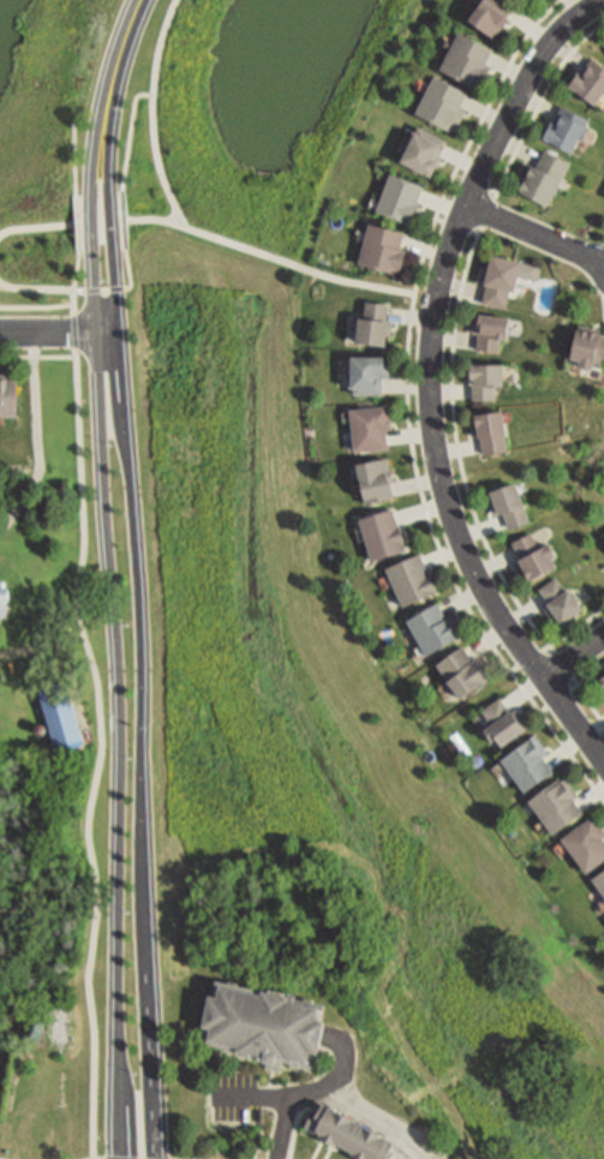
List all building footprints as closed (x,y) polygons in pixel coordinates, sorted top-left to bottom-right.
[(462,5),(466,0),(514,0),(504,12),(506,13),(491,30),(462,5)] [(489,61),(477,80),(473,78),(472,80),(432,56),(455,20),(494,44),(485,59),(489,61)] [(588,53),(603,64),(603,89),(602,88),(596,96),(570,78),(567,76),(575,64),(579,66),(588,53)] [(465,104),(454,124),(448,120),(447,123),(411,103),(412,101),(431,66),(467,85),(459,101),(465,104)] [(560,104),(582,117),(587,119),(581,131),(576,129),(570,141),(546,129),(548,127),(540,124),(545,112),(554,115),(560,104)] [(415,118),(443,133),(441,137),(443,138),(437,149),(441,150),(436,159),(432,156),(427,165),(396,147),(411,120),(414,121),(415,118)] [(568,155),(560,169),(545,197),(516,181),(518,178),(515,177),(519,171),(521,172),(525,165),(522,162),(526,156),(528,157),(531,154),(536,156),(544,142),(568,155)] [(417,201),(411,216),(407,215),(406,220),(371,207),(388,165),(421,178),(413,199),(417,201)] [(403,244),(399,263),(393,261),(393,263),(355,253),(366,216),(366,213),(403,222),(402,226),(397,243),(403,244)] [(520,252),(512,282),(508,282),(502,303),(479,297),(484,275),(479,274),(488,243),(520,252)] [(387,295),(384,310),(384,316),(390,317),(389,329),(382,328),(381,335),(352,331),(355,306),(360,306),(363,292),(387,295)] [(507,307),(504,333),(500,333),(497,347),(472,345),(474,329),(474,327),(471,327),(473,304),(477,305),(507,307)] [(574,318),(603,327),(603,329),(603,352),(598,351),(596,359),(564,351),(574,318)] [(389,353),(388,370),(382,370),(381,378),(381,389),(349,388),(349,378),(346,377),(347,345),(378,346),(378,348),(382,348),(382,352),(389,353)] [(494,394),(470,396),(468,381),(467,353),(498,351),(501,378),(494,378),(494,394)] [(14,413),(13,371),(0,373),(0,414),(14,413)] [(500,401),(506,446),(480,449),(477,428),(473,428),(470,405),(470,402),(498,398),(500,401)] [(385,443),(349,444),(348,424),(348,401),(387,400),(388,400),(389,423),(387,423),(385,423),(385,443)] [(384,446),(388,466),(390,465),(393,476),(389,477),(393,491),(361,497),(353,452),(384,446)] [(519,497),(526,518),(508,525),(507,526),(498,506),(495,507),(490,508),(486,497),(491,495),(486,482),(510,473),(518,495),(519,497)] [(390,502),(396,520),(397,520),(401,527),(399,528),(402,540),(370,551),(357,514),(355,509),(388,498),(390,502)] [(526,524),(533,537),(538,534),(540,538),(546,534),(555,548),(548,551),(552,560),(524,575),(513,556),(516,554),(513,549),(515,548),(507,534),(526,524)] [(435,585),(402,601),(382,558),(415,543),(435,585)] [(555,570),(563,583),(566,580),(581,602),(556,620),(540,598),(543,597),(534,585),(555,570)] [(15,619),(15,592),(10,592),(10,580),(0,580),(0,619),(15,619)] [(432,595),(442,609),(447,605),(460,627),(455,629),(425,649),(424,645),(403,614),(402,613),(432,593),(432,595)] [(461,640),(472,657),(478,653),(488,669),(482,673),(455,689),(435,656),(461,640)] [(594,669),(603,663),(603,692),(593,676),(598,674),(594,669)] [(55,749),(83,741),(62,677),(36,686),(55,749)] [(498,692),(506,703),(510,699),(524,721),(491,740),(478,719),(486,715),(479,703),(498,692)] [(533,729),(545,746),(539,749),(550,764),(522,785),(497,752),(526,730),(527,733),(533,729)] [(562,770),(576,789),(570,794),(580,806),(551,828),(526,794),(555,772),(556,775),(562,770)] [(592,808),(603,827),(603,830),(600,832),(603,838),(603,853),(582,867),(558,831),(587,812),(592,808)] [(588,871),(603,860),(603,892),(588,871)] [(202,1041),(204,1028),(199,1027),(207,994),(210,996),(214,980),(324,1004),(310,1068),(280,1062),(279,1069),(264,1065),(265,1062),(261,1061),(262,1056),(235,1051),(235,1049),(202,1041)] [(363,1158),(388,1158),(396,1145),(318,1100),(304,1125),(363,1158)]
